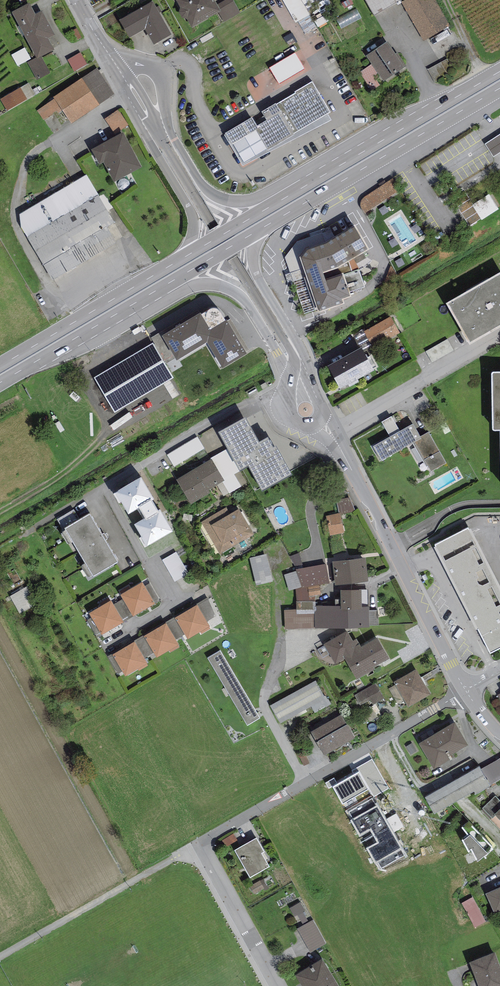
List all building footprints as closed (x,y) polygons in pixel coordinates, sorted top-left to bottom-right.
[(215,0),(176,0),(181,7),(187,19),(192,27),(218,12),(221,10),(217,4),(215,0)] [(217,4),(221,10),(218,12),(224,21),(240,12),(233,0),(224,0),(217,4)] [(295,23),(298,21),(309,15),(310,15),(305,7),(301,0),(282,0),(295,23)] [(342,3),(345,9),(354,4),(352,0),(347,0),(342,3)] [(400,0),(365,0),(374,15),(400,0)] [(436,0),(405,0),(401,2),(423,41),(450,25),(436,0)] [(152,1),(119,20),(129,38),(145,29),(154,44),(171,34),(152,1)] [(29,2),(12,12),(36,57),(37,59),(41,57),(55,50),(48,38),(55,35),(42,10),(35,14),(29,2)] [(340,20),(343,28),(364,20),(361,12),(340,20)] [(315,27),(309,15),(298,21),(305,33),(315,27)] [(387,41),(366,56),(372,64),(378,73),(384,81),(406,66),(397,53),(396,54),(387,41)] [(87,64),(80,52),(67,60),(74,72),(87,64)] [(295,52),(269,68),(279,84),(305,69),(295,52)] [(50,73),(41,57),(37,59),(36,57),(27,62),(37,80),(50,73)] [(447,59),(428,69),(435,82),(454,72),(447,59)] [(378,73),(372,64),(359,73),(372,91),(380,86),(373,76),(378,73)] [(115,94),(97,68),(53,97),(54,99),(61,108),(71,123),(115,94)] [(252,117),(225,133),(226,134),(243,163),(267,149),(268,150),(294,135),(293,133),(327,113),(330,112),(312,81),(295,91),(296,93),(277,104),(276,103),(262,112),(267,120),(257,126),(252,117)] [(35,95),(28,83),(0,99),(7,111),(35,95)] [(43,120),(61,108),(54,99),(37,111),(43,120)] [(118,110),(105,119),(115,134),(129,125),(118,110)] [(331,120),(327,113),(293,133),(294,135),(268,150),(267,149),(243,163),(226,134),(224,135),(242,166),(331,120)] [(123,132),(91,149),(100,165),(104,162),(115,182),(142,167),(123,132)] [(485,144),(494,157),(499,153),(499,134),(485,144)] [(115,222),(86,174),(20,214),(22,228),(53,280),(117,243),(107,226),(115,222)] [(391,179),(364,197),(361,200),(360,203),(361,207),(364,213),(398,190),(391,179)] [(499,210),(499,208),(492,195),(475,205),(484,220),(499,210)] [(306,250),(300,258),(304,268),(318,309),(319,312),(344,303),(342,299),(351,296),(349,291),(365,287),(360,270),(372,262),(367,258),(364,253),(369,249),(354,226),(334,238),(326,243),(306,250)] [(326,243),(334,238),(330,230),(297,241),(285,258),(290,273),(304,268),(300,258),(306,250),(326,243)] [(318,309),(304,268),(290,273),(285,275),(288,283),(294,281),(305,315),(318,309)] [(446,303),(470,344),(499,327),(499,273),(446,303)] [(200,313),(162,336),(175,358),(176,360),(207,342),(223,369),(247,354),(227,321),(227,320),(225,320),(220,312),(219,310),(217,309),(215,308),(213,308),(210,309),(201,314),(200,313)] [(392,316),(364,332),(373,348),(401,332),(392,316)] [(166,365),(175,358),(162,336),(159,333),(151,338),(155,344),(154,345),(166,365)] [(448,339),(426,351),(432,363),(454,351),(448,339)] [(154,345),(152,343),(94,377),(115,412),(173,378),(166,365),(154,345)] [(362,347),(328,366),(341,389),(375,370),(362,347)] [(492,372),(493,431),(499,430),(499,372),(492,372)] [(382,422),(390,437),(400,431),(391,416),(382,422)] [(246,417),(219,432),(227,448),(240,471),(248,466),(262,491),(292,475),(276,446),(273,448),(268,438),(259,442),(246,417)] [(390,437),(372,446),(381,461),(413,443),(421,438),(420,437),(413,424),(400,431),(390,437)] [(429,432),(420,437),(421,438),(413,443),(427,467),(428,466),(431,471),(446,463),(429,432)] [(205,449),(197,437),(167,455),(174,467),(205,449)] [(211,458),(211,459),(212,459),(225,481),(223,482),(229,493),(241,487),(234,474),(240,471),(227,448),(211,458)] [(211,459),(176,479),(191,504),(211,493),(209,490),(223,482),(225,481),(212,459),(211,459)] [(154,499),(141,477),(113,493),(119,503),(121,502),(129,514),(139,508),(145,518),(134,524),(142,537),(139,538),(145,548),(173,531),(160,510),(158,511),(152,500),(154,499)] [(350,497),(336,500),(339,513),(340,513),(341,514),(355,511),(350,497)] [(226,507),(201,522),(220,554),(254,534),(239,509),(230,514),(226,507)] [(65,529),(80,520),(74,510),(57,519),(64,531),(66,530),(65,529)] [(339,513),(326,516),(330,536),(345,533),(341,514),(340,513),(339,513)] [(80,520),(65,529),(66,530),(64,531),(61,533),(68,544),(72,542),(85,563),(81,565),(88,577),(92,575),(93,576),(118,562),(105,540),(107,539),(104,533),(102,535),(89,514),(80,520)] [(435,545),(436,547),(434,548),(476,630),(478,629),(490,654),(499,649),(499,586),(471,529),(469,530),(468,528),(435,545)] [(176,552),(162,560),(175,582),(189,574),(176,552)] [(299,552),(289,556),(296,569),(304,568),(299,552)] [(267,554),(250,558),(256,586),(273,582),(267,554)] [(366,557),(332,561),(335,585),(369,581),(366,557)] [(329,583),(326,564),(304,568),(296,569),(296,571),(302,587),(296,589),(297,601),(314,601),(314,595),(321,594),(319,585),(329,583)] [(296,589),(302,587),(296,571),(284,575),(289,591),(296,589)] [(142,582),(121,595),(123,599),(134,617),(155,604),(145,586),(142,582)] [(150,583),(145,586),(155,604),(160,601),(150,583)] [(11,595),(21,613),(35,605),(25,588),(11,595)] [(369,610),(369,607),(362,607),(361,590),(340,590),(341,606),(316,606),(314,606),(315,629),(369,628),(369,626),(369,610)] [(207,597),(196,604),(197,605),(207,622),(216,616),(207,597)] [(123,599),(114,604),(124,622),(134,617),(123,599)] [(111,600),(89,614),(92,618),(100,632),(102,635),(124,622),(114,604),(111,600)] [(285,630),(315,629),(314,606),(316,606),(316,600),(314,601),(297,601),(296,601),(296,610),(284,610),(285,630)] [(197,605),(175,618),(185,634),(188,640),(201,632),(201,634),(211,628),(207,622),(197,605)] [(378,610),(369,610),(369,626),(379,626),(378,610)] [(166,623),(175,640),(185,634),(175,618),(174,617),(165,622),(166,623)] [(100,632),(92,618),(87,620),(96,635),(100,632)] [(166,623),(144,636),(154,653),(157,658),(169,651),(170,652),(180,647),(175,640),(166,623)] [(335,664),(344,659),(362,648),(361,646),(356,639),(353,641),(347,631),(324,645),(335,664)] [(154,653),(144,636),(143,635),(134,641),(135,642),(134,642),(144,659),(154,653)] [(378,637),(361,646),(362,648),(344,659),(357,680),(376,669),(374,666),(390,657),(378,637)] [(134,642),(112,655),(122,672),(125,677),(138,670),(139,671),(148,665),(144,659),(134,642)] [(220,651),(207,658),(247,725),(260,718),(220,651)] [(118,674),(122,672),(112,655),(112,654),(107,656),(118,674)] [(416,669),(394,682),(408,707),(430,695),(416,669)] [(315,680),(270,705),(280,724),(311,707),(315,713),(331,704),(328,699),(327,699),(325,696),(324,696),(315,680)] [(376,683),(354,695),(360,705),(370,700),(373,705),(384,699),(376,683)] [(341,715),(311,732),(324,755),(355,738),(341,715)] [(455,722),(418,744),(434,770),(454,758),(452,755),(469,745),(455,722)] [(412,743),(406,747),(411,755),(417,751),(412,743)] [(310,763),(305,752),(298,755),(304,766),(310,763)] [(481,769),(490,785),(499,780),(499,758),(481,769)] [(372,759),(352,771),(354,775),(359,772),(369,790),(373,798),(389,789),(372,759)] [(479,766),(425,798),(435,814),(475,791),(476,795),(491,786),(490,785),(481,769),(479,766)] [(354,775),(333,787),(343,804),(369,790),(359,772),(354,775)] [(499,810),(499,801),(495,796),(483,808),(492,818),(495,816),(495,815),(499,810)] [(372,799),(349,812),(353,819),(350,821),(359,837),(370,831),(377,842),(366,848),(375,864),(378,862),(382,868),(405,855),(377,806),(376,806),(372,799)] [(469,821),(462,828),(468,837),(462,841),(468,853),(472,851),(478,862),(485,855),(486,857),(494,849),(469,821)] [(238,841),(233,833),(221,840),(226,848),(238,841)] [(257,838),(235,850),(250,878),(269,867),(262,854),(265,852),(257,838)] [(269,889),(263,879),(250,887),(254,895),(264,889),(265,891),(269,889)] [(485,893),(495,914),(499,911),(499,887),(485,893)] [(473,897),(462,903),(475,928),(486,922),(473,897)] [(301,902),(290,908),(294,917),(298,915),(303,912),(305,911),(301,902)] [(308,922),(303,912),(298,915),(303,925),(308,922)] [(303,925),(297,929),(310,953),(326,944),(313,920),(308,922),(303,925)] [(469,962),(478,985),(499,985),(499,966),(495,952),(469,962)] [(295,975),(302,985),(339,985),(323,959),(295,975)]
